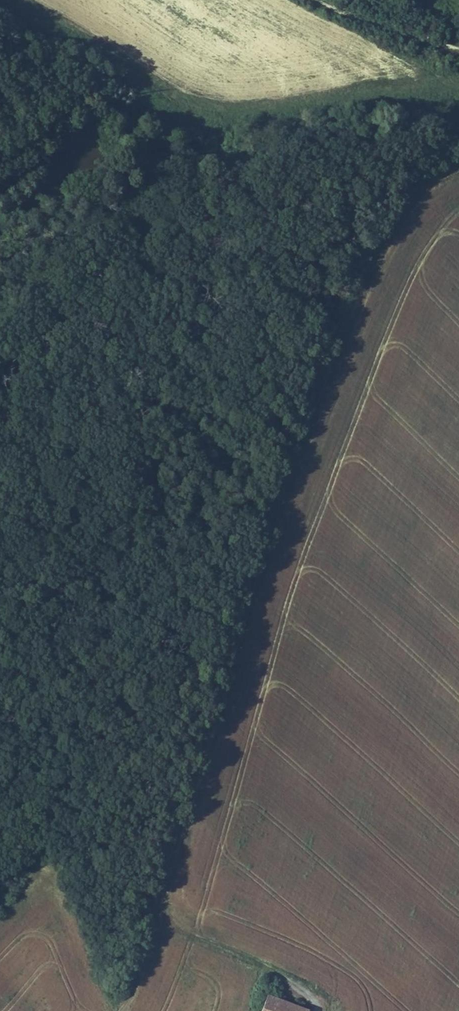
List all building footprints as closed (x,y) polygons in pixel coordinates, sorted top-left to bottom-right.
[(281,1002),(266,997),(261,1010),(278,1010),(281,1002)] [(281,1002),(278,1010),(305,1010),(281,1002)]
